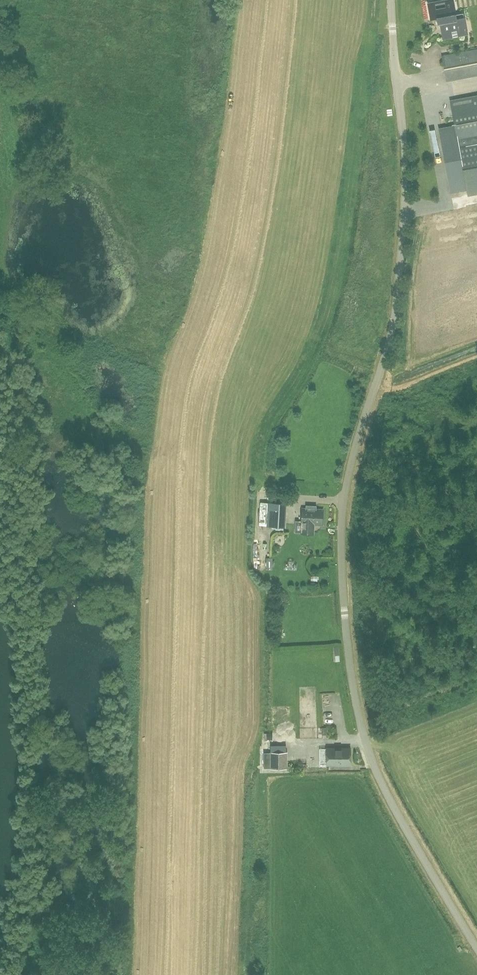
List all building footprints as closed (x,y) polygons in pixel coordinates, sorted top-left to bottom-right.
[(463,13),(455,14),(452,0),(451,0),(429,4),(431,16),(435,18),(438,18),(439,21),(440,21),(443,32),(457,29),(458,34),(467,33),(466,28),(463,13)] [(464,9),(476,7),(476,0),(462,0),(464,9)] [(442,56),(447,81),(476,75),(476,49),(442,56)] [(450,100),(455,125),(440,128),(451,192),(467,189),(468,194),(476,192),(476,95),(450,100)] [(276,487),(274,494),(281,497),(283,490),(276,487)] [(282,527),(284,504),(269,503),(268,526),(282,527)] [(306,508),(302,508),(301,524),(302,524),(301,533),(313,534),(314,525),(322,525),(323,509),(316,509),(317,505),(307,504),(306,508)] [(321,696),(322,702),(332,701),(332,700),(339,699),(338,694),(321,696)] [(351,765),(351,748),(327,748),(327,765),(341,765),(351,765)] [(284,768),(283,752),(271,752),(271,768),(284,768)]
